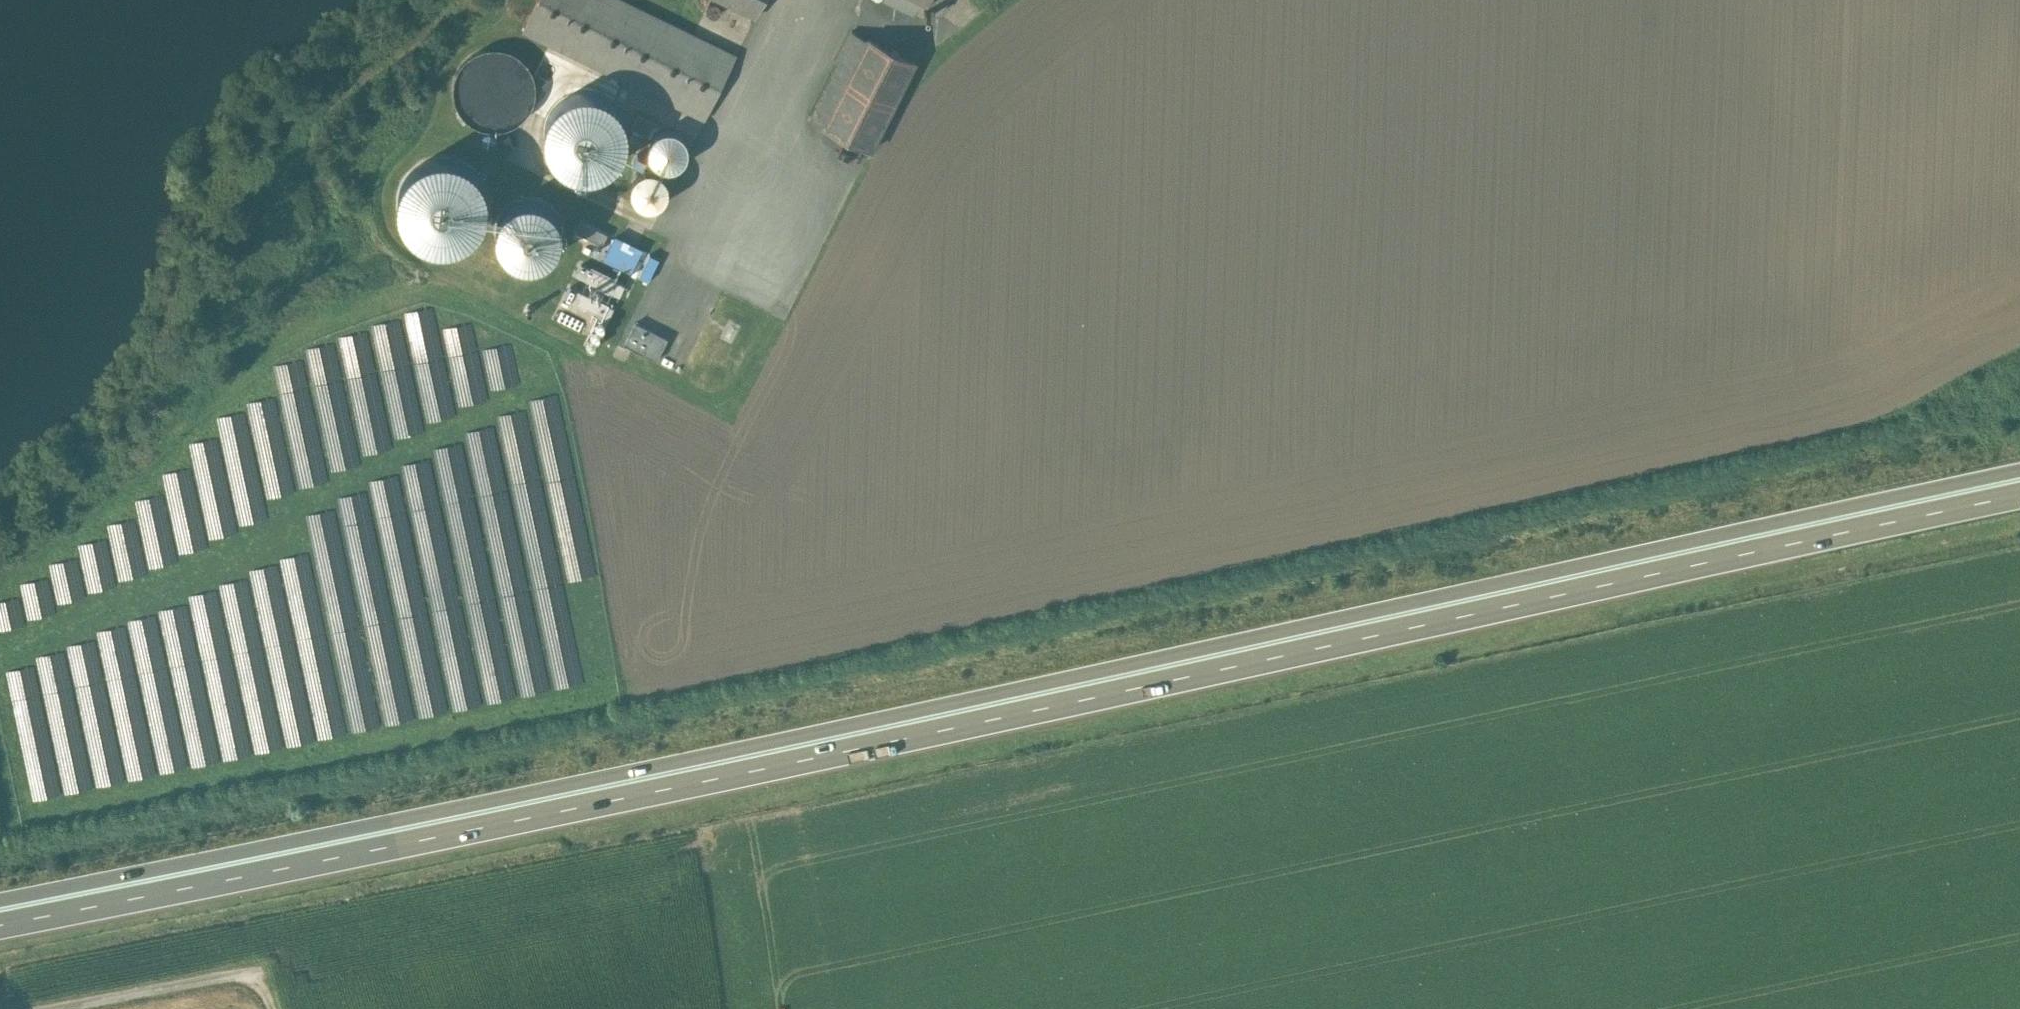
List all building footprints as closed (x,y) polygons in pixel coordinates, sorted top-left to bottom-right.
[(621,0),(538,0),(523,30),(529,33),(611,73),(706,119),(736,56),(621,0)] [(764,0),(722,0),(756,17),(764,0)] [(913,11),(919,0),(890,0),(913,11)] [(924,4),(929,7),(940,12),(946,0),(926,0),(924,4)] [(750,21),(734,13),(731,19),(746,27),(750,21)] [(836,62),(852,70),(868,39),(852,31),(836,62)] [(916,61),(869,38),(868,39),(852,70),(824,127),(870,150),(916,61)] [(472,122),(484,128),(497,129),(510,126),(522,118),(530,108),(534,95),(534,82),(530,69),(522,59),(511,51),(498,48),(485,49),(472,54),(463,63),(456,75),(454,88),(456,101),(462,113),(472,122)] [(564,168),(577,173),(590,174),(602,171),(613,164),(622,153),(626,141),(627,128),(623,116),(616,105),(605,96),(591,92),(577,92),(564,98),(553,107),(546,120),(544,134),(547,148),(554,160),(564,168)] [(656,122),(638,113),(631,128),(649,137),(656,122)] [(651,159),(656,164),(662,168),(668,169),(675,168),(681,164),(685,159),(688,153),(688,146),(686,140),(682,135),(677,131),(671,129),(665,130),(659,132),(654,136),(651,141),(649,147),(649,153),(651,159)] [(482,139),(483,142),(485,144),(488,145),(490,144),(493,143),(495,142),(496,139),(496,137),(495,134),(493,132),(491,131),(488,131),(485,132),(483,134),(482,136),(482,139)] [(647,158),(637,153),(633,162),(643,166),(647,158)] [(408,232),(420,241),(434,246),(449,247),(463,242),(475,233),(483,221),(487,206),(486,192),(480,178),(470,167),(458,160),(443,157),(428,159),(415,166),(405,177),(399,190),(397,205),(401,219),(408,232)] [(633,197),(637,202),(642,206),(648,207),(654,207),(660,205),(664,201),(667,195),(668,189),(667,183),(665,178),(660,173),(654,171),(648,170),(642,172),(637,175),(633,180),(631,186),(631,192),(633,197)] [(502,251),(509,258),(519,263),(530,264),(541,262),(551,256),(558,248),(561,237),(562,226),(558,215),(551,207),(542,201),(532,198),(521,199),(511,203),(503,210),(498,220),(495,230),(497,241),(502,251)] [(607,233),(582,221),(576,232),(602,244),(607,233)] [(641,250),(614,237),(605,257),(632,271),(641,250)] [(655,278),(662,257),(653,254),(646,275),(655,278)] [(625,285),(581,264),(576,275),(620,296),(625,285)] [(614,307),(570,286),(565,297),(609,318),(614,307)] [(668,338),(635,322),(625,343),(657,359),(668,338)] [(516,343),(490,346),(495,387),(522,383),(516,343)] [(564,414),(559,393),(538,398),(543,420),(564,414)]
